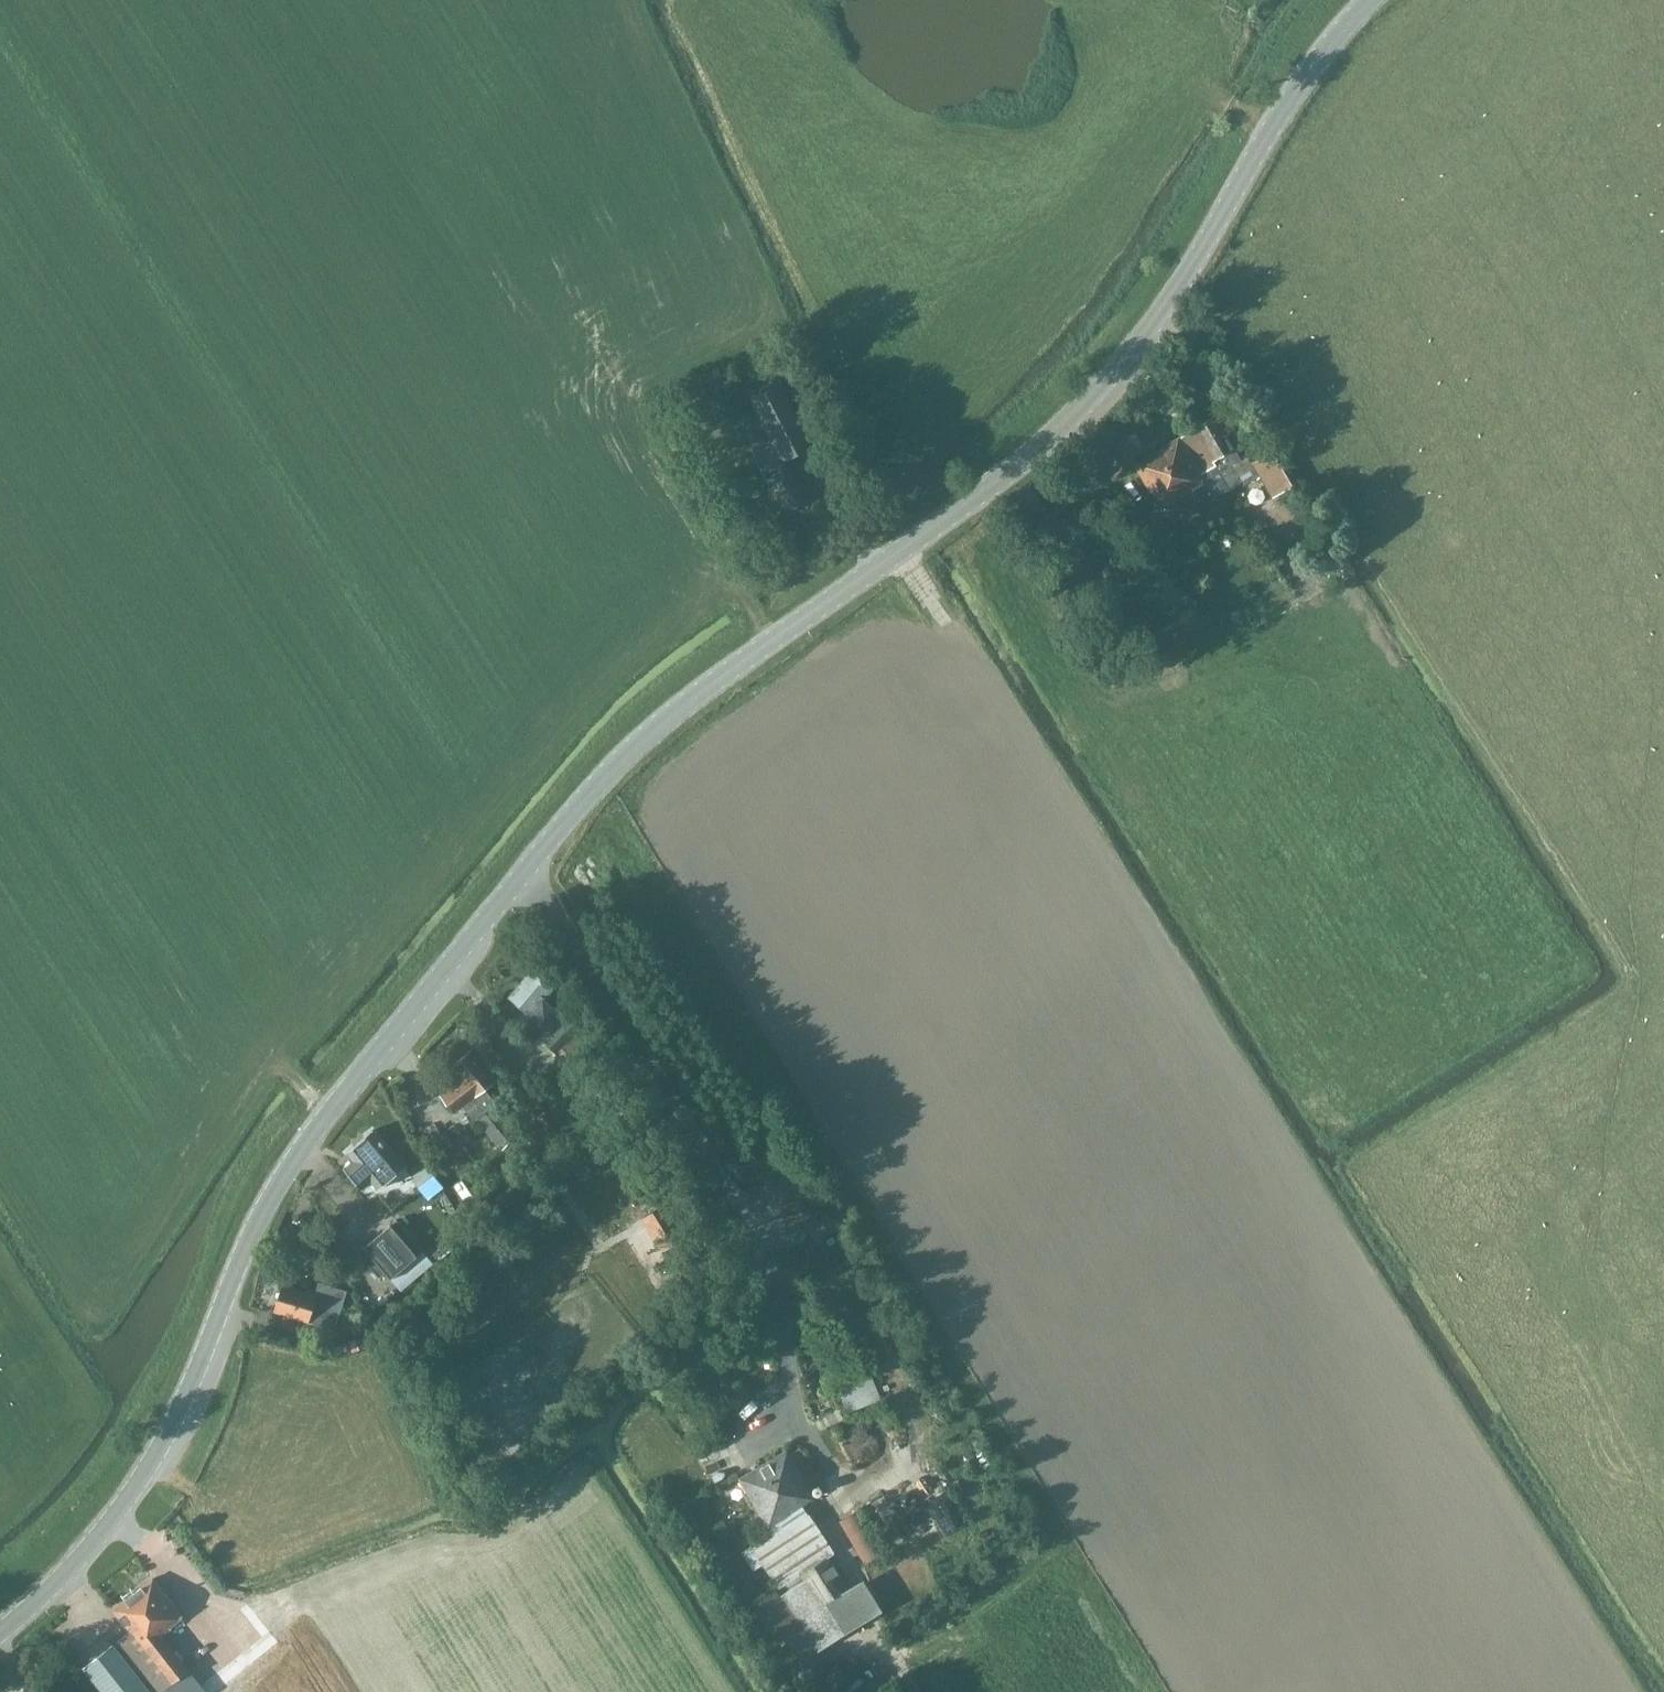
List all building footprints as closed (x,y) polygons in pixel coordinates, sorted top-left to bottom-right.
[(781,381),(778,382),(776,375),(767,379),(770,386),(749,397),(757,413),(751,416),(755,424),(761,421),(776,451),(781,461),(813,445),(781,381)] [(1241,459),(1235,449),(1236,448),(1218,417),(1196,429),(1231,488),(1243,481),(1245,485),(1259,476),(1265,487),(1266,487),(1272,498),(1291,486),(1270,450),(1253,461),(1249,454),(1241,459)] [(1220,495),(1231,488),(1196,429),(1137,465),(1163,510),(1193,493),(1192,491),(1207,482),(1203,476),(1206,475),(1209,480),(1220,473),(1222,476),(1212,481),(1220,495)] [(769,457),(758,463),(783,513),(811,498),(794,465),(779,472),(771,456),(769,457)] [(736,499),(727,504),(737,518),(745,513),(736,499)] [(544,1030),(559,1013),(544,999),(552,990),(532,972),(511,996),(531,1013),(528,1016),(544,1030)] [(452,995),(460,978),(449,973),(441,989),(452,995)] [(599,1046),(583,1031),(569,1016),(543,1039),(558,1055),(563,1050),(578,1065),(599,1046)] [(484,1088),(496,1078),(474,1050),(454,1066),(463,1077),(441,1093),(455,1111),(463,1105),(474,1120),(476,1119),(498,1147),(517,1132),(495,1105),(497,1104),(484,1088)] [(510,1093),(517,1112),(527,1108),(519,1089),(510,1093)] [(461,1152),(471,1146),(457,1123),(446,1130),(461,1152)] [(377,1193),(405,1171),(375,1134),(347,1157),(351,1162),(345,1167),(362,1189),(370,1184),(377,1193)] [(662,1254),(688,1238),(665,1202),(639,1218),(662,1254)] [(365,1245),(363,1247),(364,1247),(358,1252),(379,1278),(385,1273),(390,1279),(423,1251),(396,1219),(390,1224),(388,1226),(389,1226),(365,1246),(365,1245)] [(275,1312),(335,1330),(347,1291),(320,1283),(316,1296),(283,1286),(275,1312)] [(671,1283),(657,1292),(664,1302),(678,1293),(671,1283)] [(349,1342),(354,1352),(365,1347),(360,1337),(349,1342)] [(831,1410),(809,1424),(816,1435),(838,1421),(831,1410)] [(738,1480),(771,1536),(752,1547),(781,1593),(779,1595),(776,1591),(746,1610),(800,1691),(804,1691),(832,1677),(816,1652),(885,1611),(864,1578),(846,1589),(826,1559),(835,1552),(809,1513),(805,1515),(800,1506),(814,1498),(806,1486),(817,1479),(799,1449),(788,1456),(786,1452),(738,1480)] [(718,1502),(739,1491),(731,1476),(710,1487),(718,1502)] [(839,1521),(865,1564),(884,1552),(859,1509),(839,1521)] [(156,1578),(111,1613),(129,1636),(116,1645),(153,1691),(166,1691),(198,1667),(169,1631),(186,1617),(156,1578)] [(83,1667),(103,1691),(150,1691),(112,1644),(83,1667)] [(194,1690),(195,1691),(217,1691),(218,1691),(211,1680),(194,1690)]
